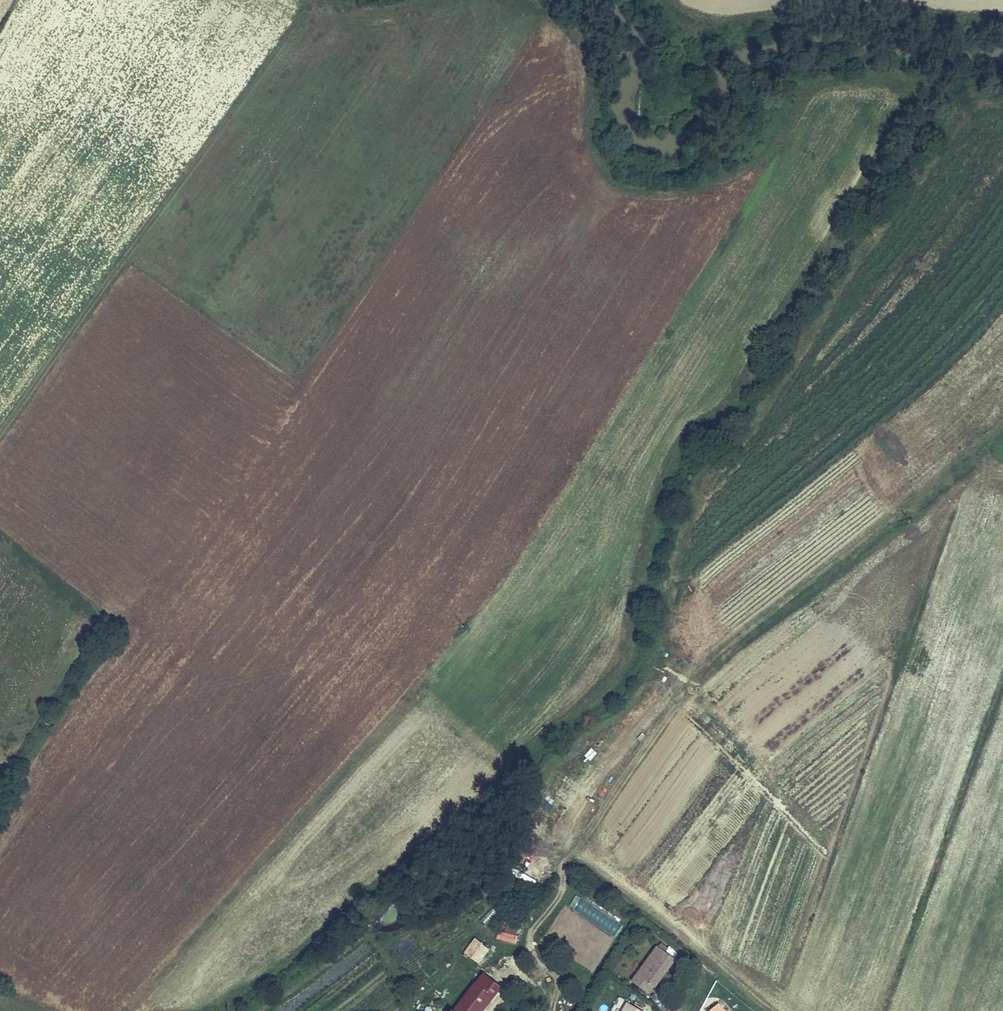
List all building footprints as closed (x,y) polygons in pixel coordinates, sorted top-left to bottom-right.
[(489,908),(479,920),(485,925),(495,913),(489,908)] [(481,941),(465,958),(471,963),(473,960),(483,968),(496,953),(481,941)] [(668,944),(665,948),(674,955),(677,951),(668,944)] [(665,948),(639,981),(654,994),(660,987),(661,988),(682,961),(674,955),(665,948)] [(504,992),(486,978),(460,1010),(489,1010),(504,992)] [(634,1002),(628,1010),(649,1010),(634,1002)]
